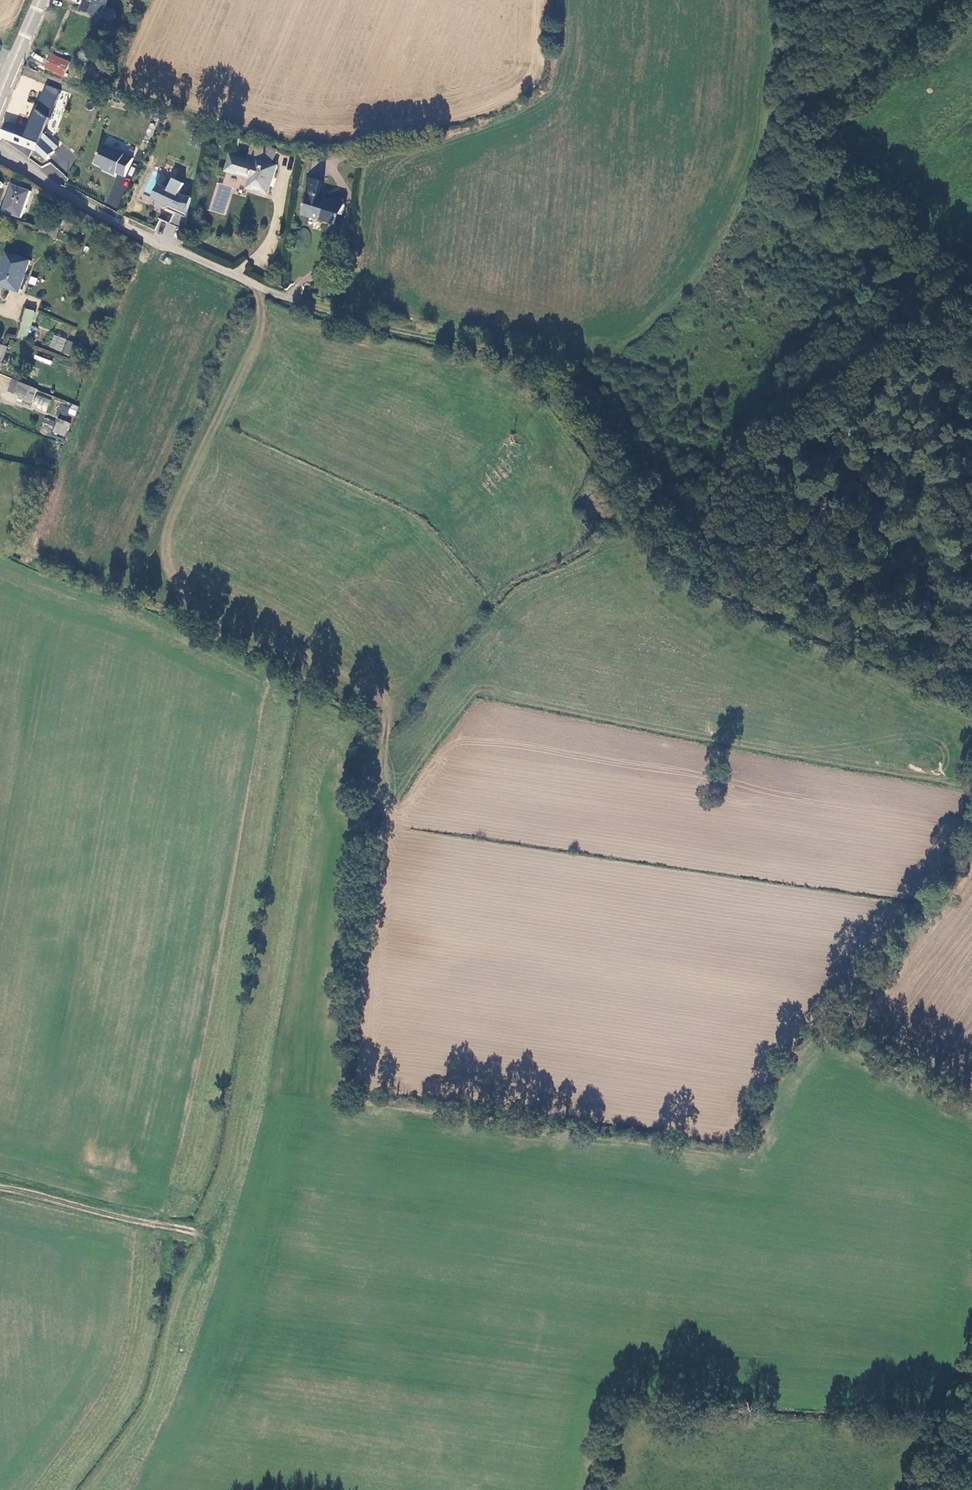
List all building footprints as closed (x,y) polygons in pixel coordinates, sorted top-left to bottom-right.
[(83,10),(102,18),(109,0),(87,0),(83,10)] [(47,68),(65,76),(72,62),(53,54),(47,68)] [(43,140),(62,91),(48,85),(29,132),(8,124),(2,137),(33,149),(48,162),(56,152),(43,140)] [(233,156),(228,171),(251,178),(249,188),(270,194),(279,166),(274,164),(278,150),(261,145),(255,163),(233,156)] [(137,160),(108,146),(99,164),(111,169),(109,173),(118,177),(120,174),(129,178),(137,160)] [(360,151),(348,149),(347,162),(359,163),(360,151)] [(304,215),(335,225),(338,214),(343,216),(347,204),(321,196),(325,182),(310,177),(309,194),(304,215)] [(172,191),(163,186),(157,198),(174,206),(172,209),(180,214),(175,225),(190,233),(196,200),(189,199),(182,196),(188,185),(177,180),(172,191)] [(14,186),(5,213),(23,220),(33,193),(14,186)] [(49,237),(54,224),(45,221),(40,234),(49,237)] [(34,261),(9,252),(0,277),(0,286),(20,295),(34,261)] [(22,308),(19,338),(29,340),(33,309),(22,308)] [(26,339),(32,341),(37,329),(31,326),(26,339)] [(56,336),(51,349),(63,353),(68,340),(56,336)] [(70,341),(65,354),(72,357),(77,344),(70,341)] [(0,345),(0,364),(4,365),(10,348),(0,345)] [(38,350),(34,358),(49,365),(52,357),(38,350)] [(39,391),(16,381),(11,392),(23,398),(35,402),(39,391)] [(35,402),(23,398),(20,404),(32,409),(35,402)] [(68,414),(75,416),(78,407),(72,404),(68,414)] [(58,423),(57,429),(59,430),(68,433),(70,427),(58,423)]
